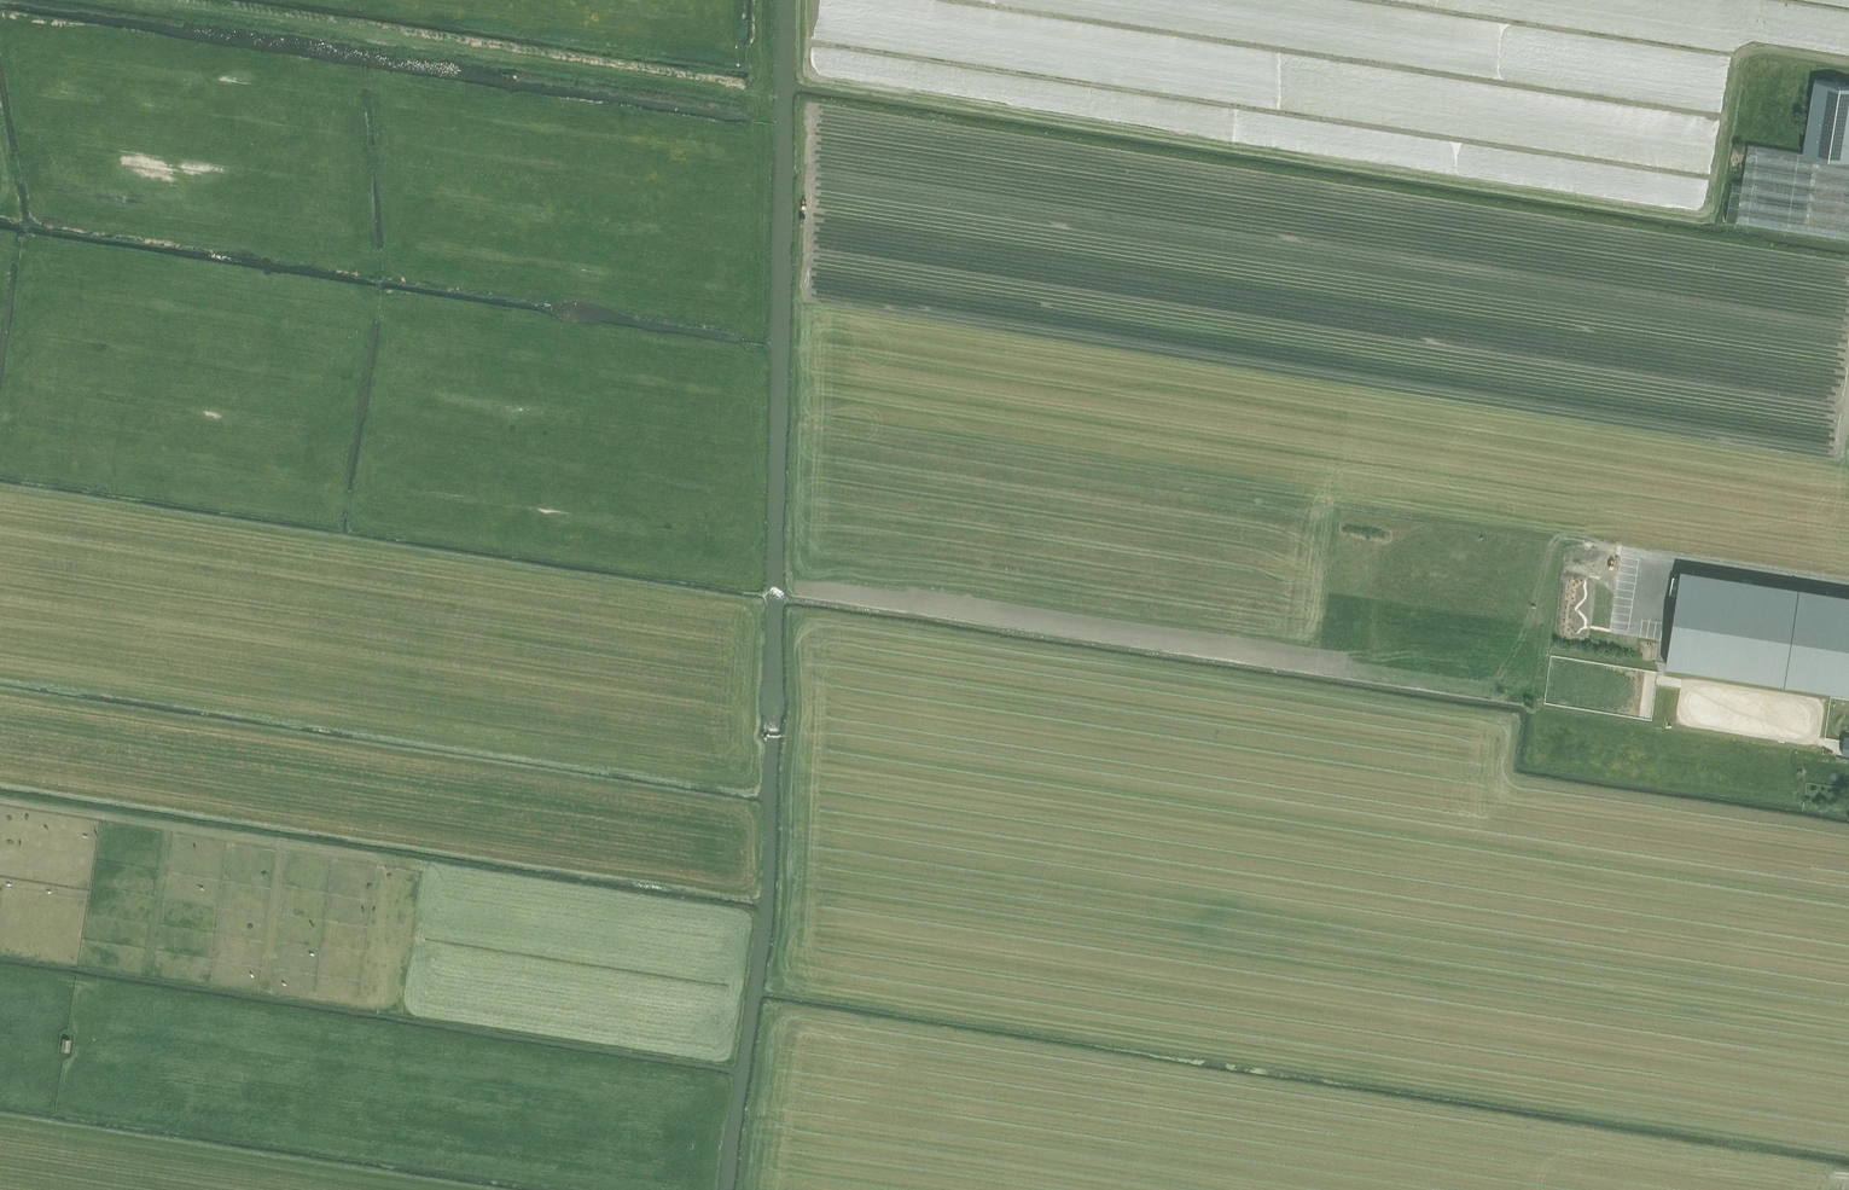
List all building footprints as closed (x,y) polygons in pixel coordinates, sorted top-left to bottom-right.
[(1804,152),(1848,159),(1848,84),(1816,79),(1804,152)] [(1804,152),(1778,148),(1749,144),(1737,221),(1848,238),(1848,159),(1804,152)] [(304,163),(313,164),(315,156),(306,154),(304,163)] [(1666,665),(1848,692),(1848,595),(1681,569),(1666,665)] [(1014,704),(1013,710),(1030,713),(1031,706),(1014,704)]
